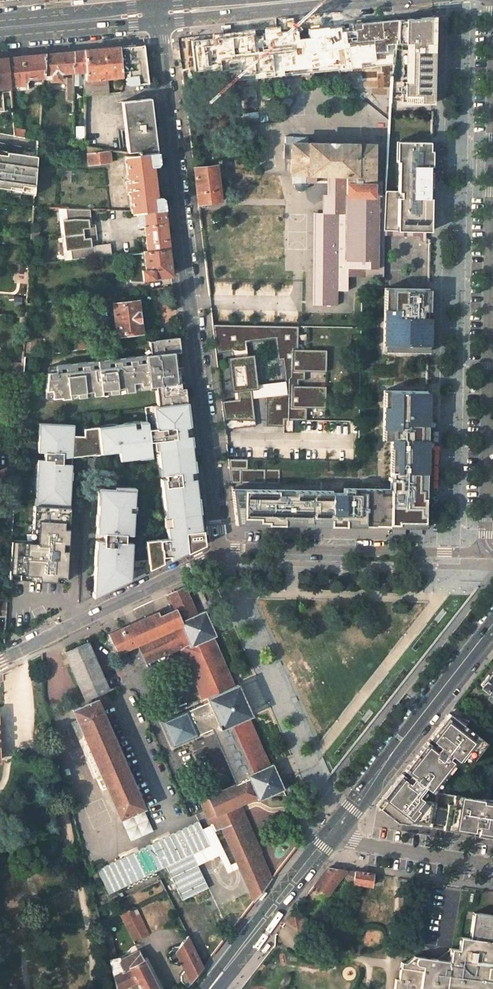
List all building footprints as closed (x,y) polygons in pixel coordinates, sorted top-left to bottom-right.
[(434,17),(395,20),(391,100),(412,101),(412,96),(419,96),(419,103),(432,104),(434,17)] [(395,20),(338,26),(340,42),(341,41),(381,38),(382,50),(384,50),(382,71),(382,74),(376,74),(375,117),(371,121),(370,145),(290,144),(289,172),(291,173),(291,178),(291,184),(292,184),(293,187),(295,189),(296,190),(298,190),(300,190),(302,189),(303,188),(305,184),(307,184),(307,183),(314,182),(315,173),(344,174),(344,202),(344,259),(349,259),(349,266),(370,267),(371,193),(378,193),(378,191),(385,191),(386,181),(386,175),(391,100),(395,20)] [(322,54),(333,53),(332,43),(340,42),(338,26),(310,29),(311,41),(312,56),(322,54)] [(285,35),(285,43),(311,41),(310,29),(282,31),(282,35),(285,35)] [(225,57),(260,53),(259,33),(223,37),(225,57)] [(180,61),(220,57),(219,37),(178,41),(180,61)] [(127,72),(128,76),(126,76),(125,79),(125,83),(128,85),(148,83),(144,46),(142,45),(118,47),(121,72),(127,72)] [(102,82),(102,78),(106,78),(122,76),(121,72),(118,47),(83,50),(83,72),(84,95),(108,93),(107,82),(102,82)] [(72,72),(83,72),(83,50),(72,52),(72,72)] [(42,54),(45,86),(55,85),(59,85),(60,79),(60,75),(62,75),(63,73),(67,73),(72,72),(72,52),(42,54)] [(24,88),(24,79),(43,77),(42,54),(7,58),(10,86),(19,85),(19,89),(24,88)] [(313,66),(324,65),(322,54),(312,56),(313,66)] [(0,58),(0,110),(2,110),(10,91),(10,86),(7,58),(0,58)] [(325,76),(324,65),(313,66),(314,76),(325,76)] [(281,90),(281,103),(306,104),(306,90),(281,90)] [(150,97),(121,101),(126,152),(138,154),(156,152),(150,97)] [(23,137),(24,130),(13,128),(14,135),(23,137)] [(432,142),(398,142),(397,191),(385,191),(383,225),(414,226),(413,231),(430,231),(431,210),(428,210),(428,182),(432,182),(432,142)] [(88,163),(110,161),(108,150),(87,152),(88,163)] [(34,192),(37,156),(7,152),(7,155),(0,154),(0,187),(34,192)] [(138,154),(124,156),(131,213),(136,213),(138,226),(144,226),(146,248),(141,249),(142,252),(168,248),(162,199),(158,197),(154,197),(150,166),(155,165),(158,163),(156,152),(138,154)] [(216,174),(215,167),(193,170),(198,207),(201,206),(201,204),(220,201),(216,174)] [(89,209),(65,208),(66,219),(61,220),(65,251),(70,250),(71,260),(94,257),(92,241),(96,240),(94,224),(91,224),(89,209)] [(141,270),(142,280),(171,276),(168,248),(142,252),(144,269),(141,270)] [(112,285),(99,287),(100,295),(114,293),(112,285)] [(429,289),(385,288),(384,350),(428,351),(428,323),(429,289)] [(139,332),(135,301),(112,304),(114,323),(116,335),(139,332)] [(114,323),(112,304),(91,307),(94,326),(114,323)] [(298,326),(212,324),(215,353),(231,351),(232,357),(227,358),(231,393),(237,392),(238,399),(221,401),(224,429),(255,426),(252,398),(251,398),(250,390),(257,389),(257,384),(253,355),(247,355),(245,342),(274,339),(277,361),(281,360),(284,381),(285,394),(266,396),(266,397),(265,426),(283,427),(283,433),(292,433),(292,421),(306,421),(306,408),(325,408),(326,386),(298,386),(298,381),(304,381),(304,372),(325,372),(326,350),(297,349),(298,326)] [(175,374),(174,368),(173,353),(176,353),(180,352),(178,337),(149,341),(143,344),(139,348),(138,350),(147,355),(145,355),(145,359),(142,359),(142,363),(138,364),(134,364),(133,360),(127,361),(127,365),(122,365),(118,366),(118,362),(111,363),(111,366),(106,367),(102,367),(101,364),(95,365),(95,368),(90,369),(86,369),(85,366),(79,366),(79,370),(74,371),(70,371),(69,367),(63,368),(63,372),(58,373),(54,373),(46,374),(45,392),(51,391),(52,399),(61,398),(61,400),(68,399),(68,395),(76,394),(76,399),(84,398),(83,393),(92,392),(92,397),(100,396),(100,391),(108,390),(108,395),(116,394),(116,389),(124,388),(124,393),(132,392),(132,387),(140,386),(140,391),(148,390),(148,388),(154,387),(154,390),(156,406),(185,402),(184,388),(180,389),(177,389),(176,384),(180,383),(179,374),(175,374)] [(88,349),(87,339),(64,342),(65,352),(84,350),(88,349)] [(53,366),(54,369),(57,369),(63,368),(69,367),(73,367),(79,366),(85,366),(89,365),(95,365),(101,364),(105,363),(111,363),(118,362),(121,361),(127,361),(133,360),(137,359),(142,359),(145,359),(145,355),(53,366)] [(284,381),(257,384),(257,389),(250,390),(251,398),(252,398),(266,397),(266,396),(285,394),(284,381)] [(423,529),(426,392),(384,391),(383,428),(392,429),(392,439),(391,490),(343,489),(343,494),(332,493),(332,491),(231,489),(235,524),(310,526),(423,529)] [(130,561),(135,488),(114,486),(113,492),(98,492),(96,519),(104,519),(104,525),(96,525),(96,532),(103,532),(103,541),(96,540),(92,596),(202,543),(194,479),(189,479),(188,471),(194,471),(185,402),(156,406),(144,408),(146,422),(138,423),(138,428),(133,428),(132,424),(112,426),(113,431),(107,431),(107,426),(82,429),(81,436),(72,437),(68,437),(69,424),(42,424),(41,431),(36,431),(36,435),(35,452),(40,453),(39,461),(34,460),(31,498),(37,498),(36,507),(41,507),(61,508),(69,508),(71,479),(66,479),(66,472),(71,472),(72,463),(72,456),(118,451),(119,460),(139,458),(138,455),(150,453),(149,440),(156,440),(159,467),(164,467),(164,474),(165,478),(160,479),(167,538),(146,541),(147,559),(130,561)] [(392,439),(392,429),(383,428),(383,439),(392,439)] [(247,459),(227,459),(229,468),(232,468),(231,483),(279,484),(279,469),(246,469),(247,459)] [(10,531),(11,524),(12,511),(0,513),(0,530),(10,531)] [(29,545),(8,544),(6,577),(31,578),(31,583),(47,583),(48,580),(65,581),(68,513),(53,512),(53,523),(30,522),(29,545)] [(246,775),(248,779),(255,796),(257,800),(282,789),(271,764),(269,765),(247,716),(250,715),(243,701),(236,685),(233,686),(211,637),(214,636),(207,620),(203,611),(196,614),(183,587),(167,594),(174,609),(158,616),(156,613),(120,629),(129,647),(137,644),(138,645),(128,650),(136,666),(179,647),(204,703),(206,702),(218,728),(231,723),(253,773),(246,775)] [(120,629),(108,634),(117,653),(129,647),(120,629)] [(87,643),(64,653),(85,700),(93,696),(107,690),(87,643)] [(479,685),(491,694),(492,696),(492,671),(489,677),(487,675),(479,685)] [(71,710),(119,818),(142,808),(95,700),(71,710)] [(211,730),(236,784),(248,779),(246,775),(253,773),(231,723),(218,728),(206,702),(204,703),(186,711),(197,735),(202,732),(203,733),(211,730)] [(172,747),(197,736),(197,735),(186,711),(186,710),(160,721),(172,747)] [(396,821),(492,838),(492,801),(481,799),(481,800),(432,792),(454,764),(447,759),(446,758),(449,755),(449,756),(465,768),(485,743),(447,714),(431,734),(428,738),(430,740),(428,743),(426,741),(406,766),(408,768),(405,772),(403,775),(400,779),(398,777),(391,786),(394,788),(379,808),(396,821)] [(255,796),(248,779),(236,784),(199,801),(203,810),(209,823),(213,831),(221,827),(236,862),(238,867),(253,901),(270,879),(258,852),(260,852),(238,805),(255,796)] [(379,808),(394,788),(391,786),(376,805),(379,808)] [(142,808),(119,818),(130,841),(152,831),(142,808)] [(198,822),(96,872),(107,895),(165,867),(182,901),(208,888),(197,866),(191,855),(209,846),(200,828),(198,822)] [(209,823),(200,828),(209,846),(191,855),(197,866),(218,856),(226,873),(238,867),(236,862),(229,865),(213,831),(209,823)] [(313,885),(326,896),(342,876),(350,883),(353,883),(354,871),(327,867),(313,885)] [(370,885),(372,873),(354,871),(353,883),(370,885)] [(119,914),(133,941),(152,932),(137,904),(119,914)] [(285,921),(299,931),(307,920),(294,909),(285,921)] [(393,988),(418,988),(418,987),(435,988),(444,988),(445,986),(468,988),(492,988),(492,915),(473,912),(469,938),(460,937),(458,950),(451,949),(449,962),(417,957),(414,957),(405,962),(400,962),(398,978),(394,978),(393,988)] [(178,943),(173,944),(169,948),(169,954),(173,958),(180,958),(184,969),(181,974),(183,981),(188,985),(203,965),(187,934),(178,943)] [(138,950),(119,960),(118,958),(108,960),(115,988),(120,988),(129,985),(131,988),(158,988),(138,950)]
